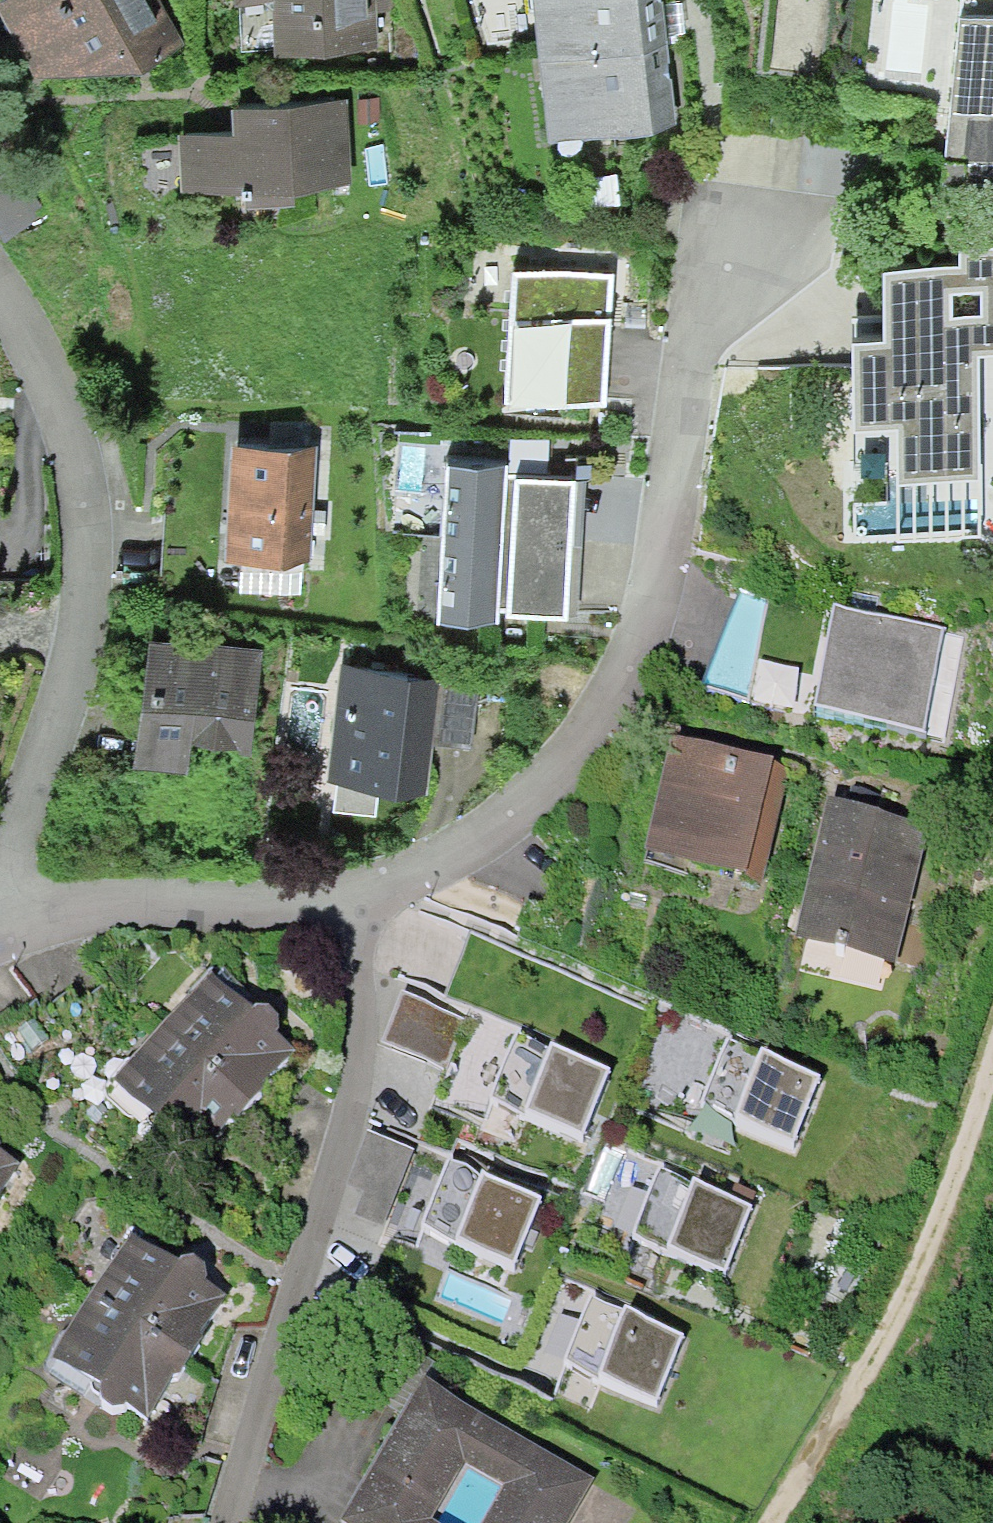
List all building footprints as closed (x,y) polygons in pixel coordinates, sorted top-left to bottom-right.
[(6,2),(42,77),(152,76),(181,52),(153,0),(11,0),(6,2)] [(243,7),(273,5),(276,61),(382,56),(379,0),(243,0),(243,7)] [(559,143),(678,131),(665,0),(545,0),(559,143)] [(964,14),(950,189),(992,192),(992,16),(964,14)] [(376,103),(355,104),(356,125),(377,124),(376,103)] [(242,136),(184,138),(186,194),(355,187),(351,104),(241,108),(242,136)] [(0,177),(0,238),(41,222),(12,171),(0,177)] [(882,271),(885,345),(856,346),(859,428),(899,426),(901,479),(978,476),(973,353),(992,352),(992,251),(964,252),(964,268),(882,271)] [(618,275),(521,269),(513,401),(610,407),(618,275)] [(322,452),(237,446),(229,557),(313,564),(322,452)] [(513,463),(443,461),(439,621),(509,623),(513,463)] [(579,476),(524,474),(519,612),(573,614),(579,476)] [(946,640),(833,619),(813,725),(926,747),(946,640)] [(267,657),(159,642),(141,771),(193,779),(198,745),(253,753),(267,657)] [(442,678),(343,667),(329,782),(428,793),(442,678)] [(780,778),(676,757),(652,873),(756,895),(780,778)] [(944,847),(820,818),(787,954),(911,983),(944,847)] [(527,986),(484,1108),(608,1152),(651,1030),(527,986)] [(218,987),(128,1084),(216,1164),(305,1067),(218,987)] [(740,1107),(802,1131),(824,1073),(762,1049),(740,1107)] [(456,1140),(402,1293),(525,1336),(578,1183),(456,1140)] [(0,1165),(0,1214),(23,1181),(0,1165)] [(679,1238),(733,1262),(760,1203),(705,1179),(679,1238)] [(142,1248),(59,1364),(152,1430),(235,1314),(142,1248)] [(603,1368),(670,1392),(692,1330),(625,1306),(603,1368)] [(425,1396),(348,1522),(556,1522),(578,1487),(425,1396)]
